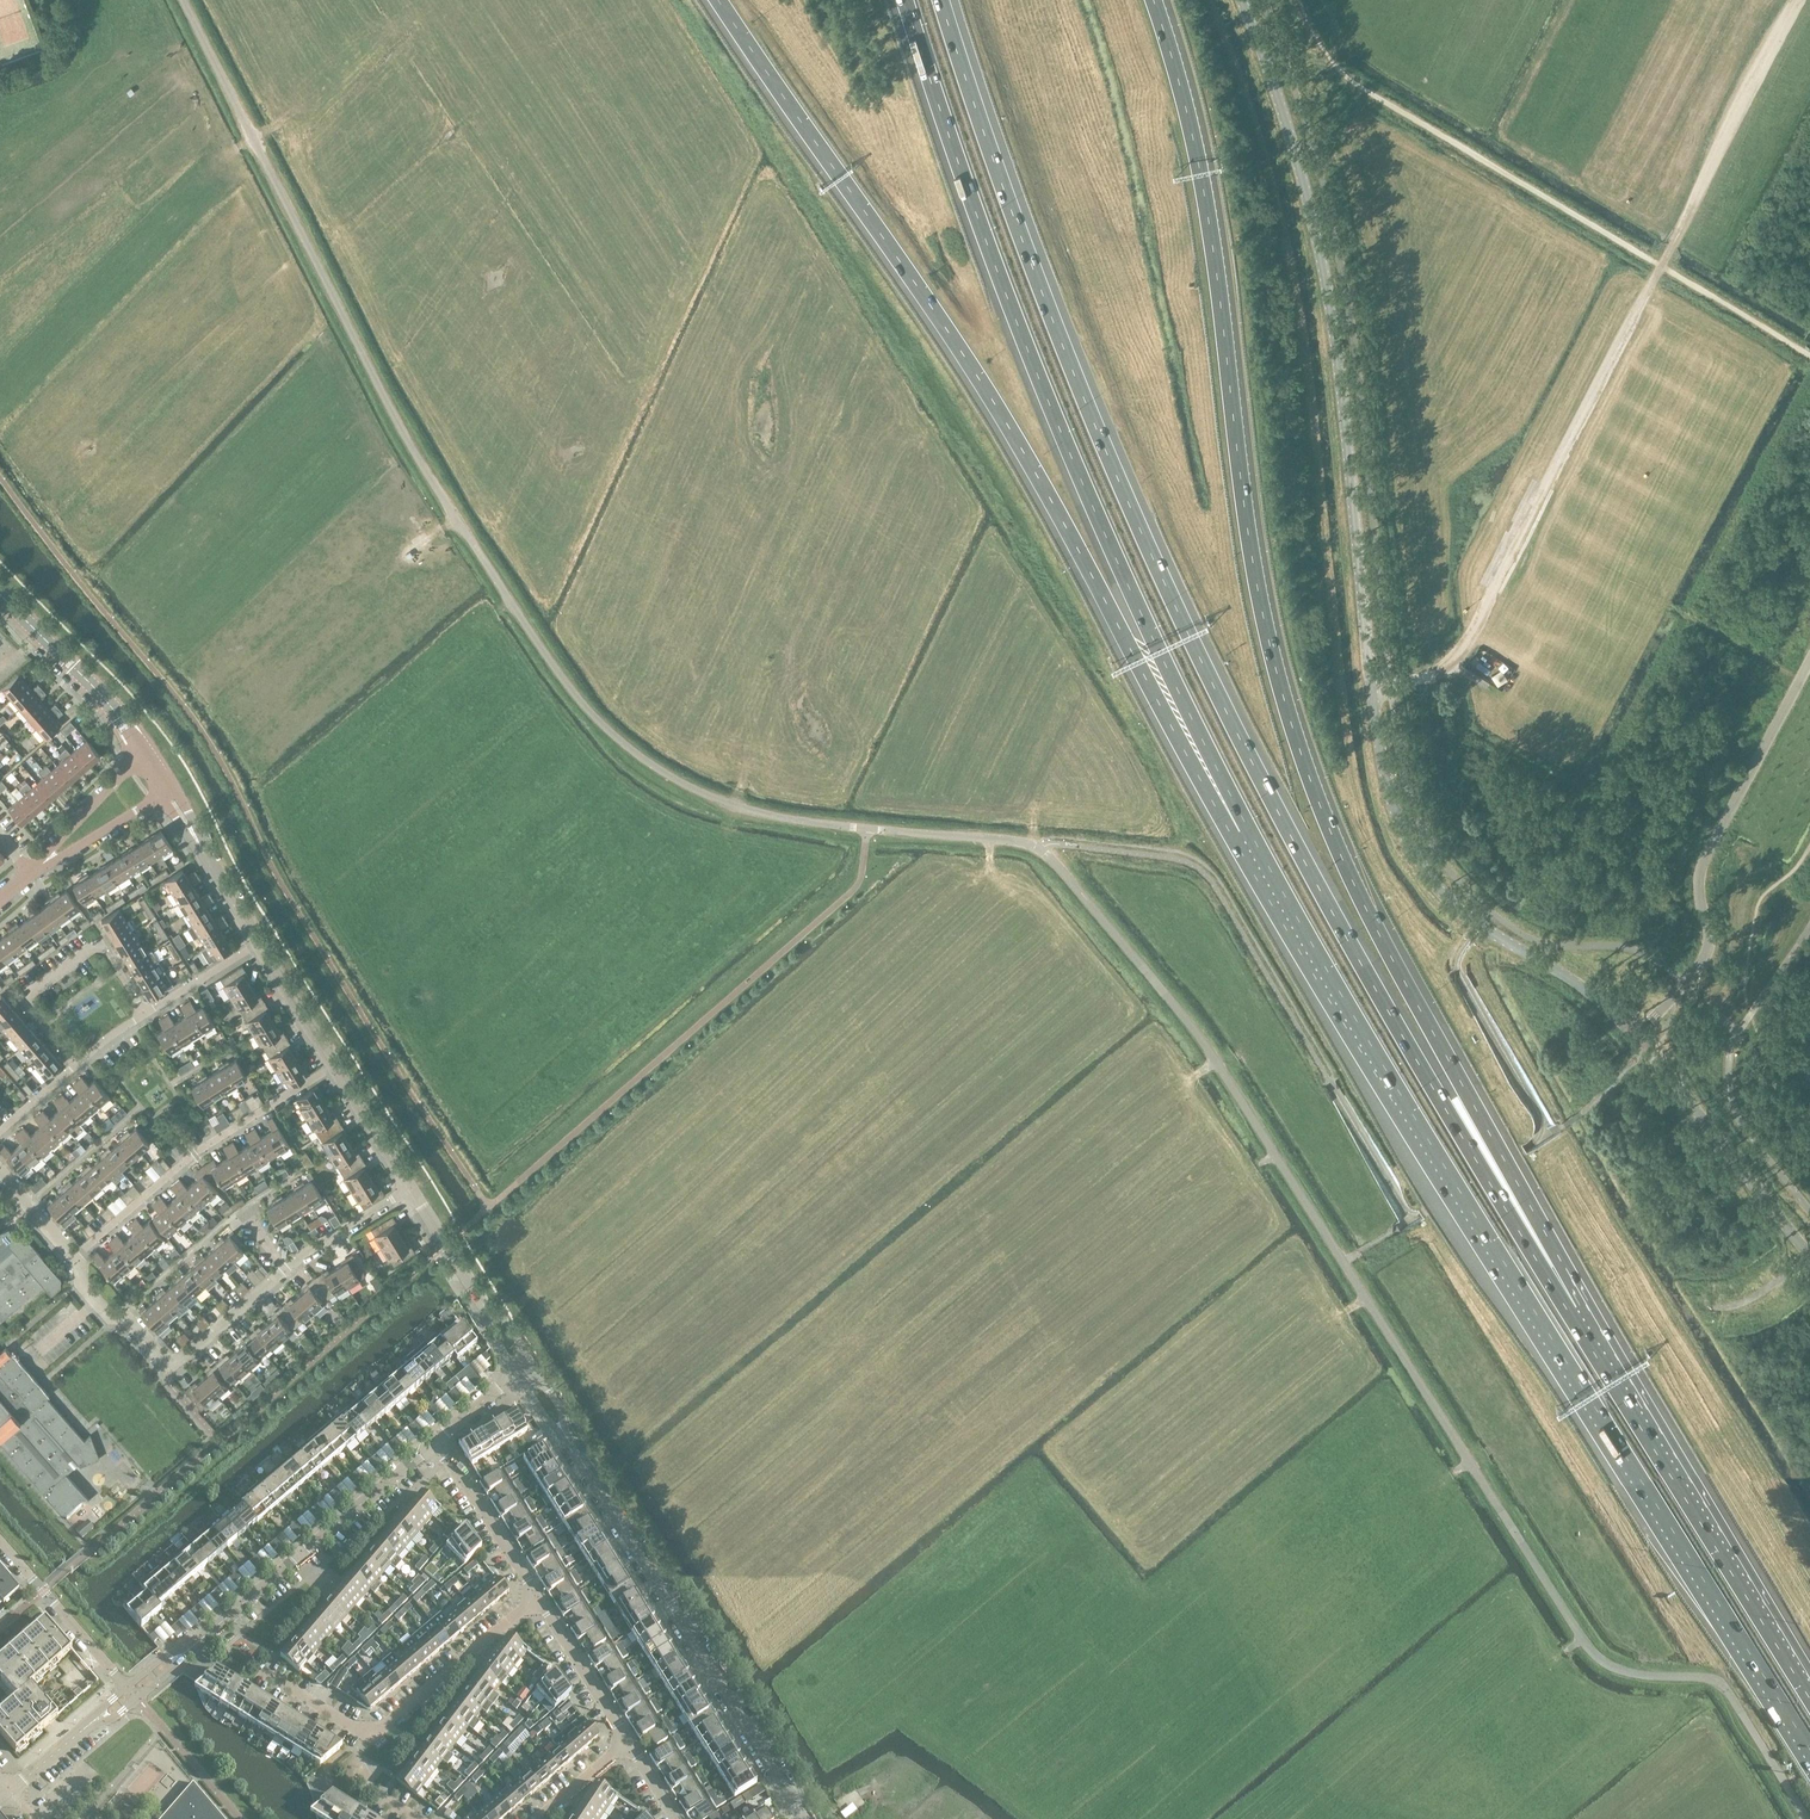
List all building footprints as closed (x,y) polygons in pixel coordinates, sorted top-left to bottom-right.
[(18,674),(3,688),(12,698),(27,684),(18,674)] [(27,684),(12,698),(20,708),(42,688),(39,684),(32,689),(27,684)] [(42,688),(20,708),(29,717),(44,704),(40,699),(46,693),(42,688)] [(44,704),(29,717),(37,727),(59,708),(55,703),(49,709),(44,704)] [(59,708),(37,727),(46,737),(62,724),(57,718),(63,712),(59,708)] [(71,721),(60,729),(65,735),(76,726),(71,721)] [(87,739),(77,748),(90,764),(100,755),(87,739)] [(66,748),(62,751),(80,772),(90,764),(77,748),(71,753),(66,748)] [(63,760),(57,765),(71,780),(80,772),(62,751),(58,755),(63,760)] [(47,765),(43,768),(61,789),(71,780),(57,765),(52,770),(47,765)] [(44,777),(38,782),(51,797),(61,789),(43,768),(39,772),(44,777)] [(25,779),(21,782),(42,806),(51,797),(38,782),(32,787),(25,779)] [(24,794),(18,799),(32,814),(42,806),(21,782),(20,781),(16,785),(24,794)] [(32,814),(18,799),(8,808),(22,823),(32,814)] [(150,837),(161,855),(173,848),(162,830),(150,837)] [(150,862),(161,855),(150,837),(139,844),(150,862)] [(139,869),(150,862),(139,844),(128,851),(139,869)] [(128,875),(139,869),(128,851),(117,858),(128,875)] [(118,882),(128,875),(117,858),(107,864),(118,882)] [(185,863),(182,859),(174,864),(177,869),(185,863)] [(107,889),(118,882),(107,864),(96,871),(107,889)] [(166,869),(158,874),(161,878),(169,873),(166,869)] [(172,891),(199,875),(196,870),(187,876),(183,869),(165,880),(172,891)] [(96,896),(107,889),(96,871),(90,875),(88,872),(83,875),(96,896)] [(158,874),(150,879),(152,884),(161,878),(158,874)] [(73,885),(84,903),(96,896),(83,875),(78,878),(80,881),(73,885)] [(179,902),(197,891),(193,885),(202,880),(199,875),(172,891),(179,902)] [(145,882),(136,888),(139,892),(147,887),(145,882)] [(139,892),(136,888),(128,893),(130,897),(139,892)] [(79,907),(67,890),(61,894),(59,892),(54,895),(68,915),(79,907)] [(186,913),(212,897),(209,892),(200,897),(197,891),(179,902),(186,913)] [(58,922),(68,915),(54,895),(49,898),(51,901),(45,905),(58,922)] [(123,896),(114,901),(117,906),(125,900),(123,896)] [(149,906),(144,897),(140,900),(145,908),(149,906)] [(193,924),(210,913),(206,907),(215,902),(212,897),(186,913),(193,924)] [(117,906),(114,901),(106,906),(109,911),(117,906)] [(152,903),(156,910),(161,907),(157,901),(152,903)] [(47,930),(58,922),(45,905),(40,910),(38,907),(33,910),(47,930)] [(149,906),(145,908),(150,917),(154,914),(149,906)] [(119,909),(102,920),(109,931),(126,920),(119,909)] [(37,937),(47,930),(33,910),(29,914),(30,916),(25,921),(37,937)] [(95,920),(103,914),(100,910),(92,915),(95,920)] [(199,935),(226,919),(223,914),(214,919),(210,913),(193,924),(188,927),(194,938),(199,935)] [(158,920),(162,927),(168,923),(163,917),(158,920)] [(91,922),(88,918),(79,924),(83,928),(91,922)] [(158,920),(158,919),(153,922),(158,930),(163,928),(162,927),(158,920)] [(226,919),(199,935),(206,946),(224,935),(220,929),(229,924),(226,919)] [(126,920),(109,931),(116,942),(133,931),(126,920)] [(37,937),(25,921),(19,925),(17,922),(12,926),(27,945),(37,937)] [(163,928),(168,935),(175,931),(170,923),(163,928)] [(16,953),(27,945),(12,926),(8,929),(10,932),(4,936),(16,953)] [(69,938),(76,933),(73,928),(66,934),(69,938)] [(163,928),(158,930),(164,939),(168,936),(168,935),(163,928)] [(133,931),(116,942),(122,953),(140,942),(133,931)] [(179,946),(186,942),(180,931),(173,935),(179,946)] [(61,944),(69,938),(66,934),(58,940),(61,944)] [(206,946),(201,949),(209,962),(215,959),(214,957),(234,945),(230,940),(228,941),(224,935),(206,946)] [(16,953),(4,936),(0,939),(0,952),(6,960),(16,953)] [(172,952),(177,949),(171,941),(167,944),(172,952)] [(140,942),(122,953),(129,964),(147,953),(140,942)] [(53,943),(46,949),(49,953),(57,947),(53,943)] [(190,955),(187,951),(184,945),(180,948),(185,958),(190,955)] [(49,953),(46,949),(38,955),(41,959),(49,953)] [(177,949),(172,952),(177,961),(182,958),(177,949)] [(147,953),(129,964),(136,975),(159,961),(152,950),(147,953)] [(33,958),(25,964),(28,968),(36,963),(33,958)] [(159,961),(136,975),(143,986),(166,971),(159,961)] [(195,972),(199,969),(194,961),(190,963),(195,972)] [(28,968),(25,964),(17,970),(20,974),(28,968)] [(187,977),(192,974),(186,965),(182,968),(187,977)] [(242,965),(220,978),(224,985),(223,986),(231,997),(251,985),(244,974),(247,972),(242,965)] [(147,999),(168,986),(169,988),(174,985),(166,971),(143,986),(147,992),(144,993),(147,999)] [(7,984),(15,978),(12,974),(3,980),(7,984)] [(251,985),(231,997),(238,1009),(239,1009),(243,1015),(265,1001),(261,994),(258,996),(251,985)] [(207,987),(201,991),(208,1001),(214,998),(207,987)] [(0,994),(0,1012),(10,1004),(1,994),(0,994)] [(186,1003),(204,1032),(215,1025),(203,1005),(196,1009),(191,1000),(186,1003)] [(265,1001),(243,1015),(247,1021),(246,1022),(253,1033),(273,1021),(266,1010),(269,1008),(265,1001)] [(186,1015),(180,1019),(193,1039),(204,1032),(186,1003),(181,1006),(186,1015)] [(0,1012),(0,1024),(3,1027),(18,1013),(10,1004),(0,1012)] [(18,1013),(3,1027),(11,1037),(27,1023),(18,1013)] [(169,1014),(164,1017),(182,1046),(193,1039),(180,1019),(174,1023),(169,1014)] [(182,1046),(164,1017),(159,1020),(165,1029),(158,1033),(170,1053),(182,1046)] [(273,1021),(253,1033),(260,1045),(262,1045),(266,1051),(288,1037),(283,1030),(280,1032),(273,1021)] [(27,1023),(11,1037),(19,1047),(35,1033),(27,1023)] [(35,1033),(19,1047),(28,1056),(44,1043),(35,1033)] [(288,1037),(266,1051),(269,1057),(268,1058),(276,1069),(296,1057),(289,1046),(292,1044),(288,1037)] [(44,1043),(28,1056),(36,1066),(52,1052),(44,1043)] [(52,1052),(36,1066),(45,1076),(63,1060),(59,1056),(57,1058),(52,1052)] [(296,1057),(276,1069),(283,1081),(284,1081),(288,1087),(310,1073),(306,1066),(303,1068),(296,1057)] [(228,1060),(223,1063),(236,1083),(247,1076),(236,1059),(230,1063),(228,1060)] [(10,1072),(14,1068),(8,1061),(4,1064),(10,1072)] [(214,1073),(225,1090),(236,1083),(223,1063),(218,1066),(220,1069),(214,1073)] [(21,1076),(14,1068),(10,1072),(17,1079),(21,1076)] [(206,1074),(201,1077),(214,1097),(225,1090),(214,1073),(208,1076),(206,1074)] [(82,1076),(78,1080),(100,1106),(110,1097),(95,1079),(89,1084),(82,1076)] [(214,1097),(201,1077),(197,1080),(198,1082),(192,1087),(203,1104),(214,1097)] [(80,1092),(75,1096),(90,1114),(100,1106),(78,1080),(73,1084),(80,1092)] [(29,1093),(33,1090),(27,1082),(23,1086),(29,1093)] [(318,1085),(296,1099),(300,1106),(299,1106),(306,1118),(326,1106),(319,1094),(322,1092),(318,1085)] [(22,1099),(26,1096),(20,1088),(16,1092),(22,1099)] [(63,1093),(58,1097),(81,1123),(90,1114),(75,1096),(69,1101),(63,1093)] [(259,1105),(264,1102),(258,1094),(254,1097),(259,1105)] [(84,1127),(81,1123),(58,1097),(54,1101),(61,1109),(55,1113),(71,1131),(75,1136),(84,1127)] [(240,1105),(236,1108),(241,1116),(252,1110),(245,1099),(239,1103),(240,1105)] [(333,1117),(326,1106),(306,1118),(313,1130),(315,1129),(319,1136),(341,1122),(336,1115),(333,1117)] [(241,1116),(236,1108),(232,1110),(237,1119),(241,1116)] [(43,1110),(39,1114),(61,1140),(71,1131),(55,1113),(50,1118),(43,1110)] [(218,1119),(214,1122),(219,1130),(223,1127),(230,1123),(223,1111),(216,1115),(218,1119)] [(111,1116),(116,1123),(120,1119),(114,1113),(111,1116)] [(41,1125),(36,1130),(51,1148),(61,1140),(39,1114),(34,1118),(41,1125)] [(267,1133),(279,1153),(291,1146),(273,1117),(267,1120),(273,1129),(267,1133)] [(345,1128),(341,1122),(319,1136),(322,1142),(321,1142),(329,1154),(349,1141),(342,1130),(345,1128)] [(24,1127),(19,1131),(42,1156),(51,1148),(36,1130),(31,1135),(24,1127)] [(128,1130),(124,1133),(140,1151),(150,1142),(136,1127),(130,1132),(128,1130)] [(250,1131),(268,1160),(279,1153),(267,1133),(261,1137),(255,1128),(250,1131)] [(22,1142),(17,1147),(32,1165),(42,1156),(19,1131),(15,1135),(22,1142)] [(245,1146),(257,1166),(268,1160),(250,1131),(245,1134),(251,1143),(245,1146)] [(116,1144),(130,1160),(140,1151),(124,1133),(120,1137),(122,1139),(116,1144)] [(228,1144),(246,1173),(257,1166),(245,1146),(239,1150),(233,1141),(228,1144)] [(356,1153),(349,1141),(329,1154),(336,1166),(337,1165),(341,1172),(363,1158),(359,1151),(356,1153)] [(0,1148),(0,1149),(22,1174),(32,1165),(17,1147),(11,1152),(4,1144),(0,1148)] [(109,1146),(105,1150),(120,1168),(130,1160),(116,1144),(111,1149),(109,1146)] [(223,1160),(236,1180),(246,1173),(228,1144),(224,1147),(229,1156),(223,1160)] [(80,1153),(75,1148),(71,1151),(76,1157),(80,1153)] [(102,1156),(97,1161),(111,1177),(115,1182),(125,1174),(120,1168),(105,1150),(100,1154),(102,1156)] [(160,1174),(170,1166),(164,1158),(160,1162),(157,1159),(151,1164),(160,1174)] [(367,1164),(363,1158),(341,1172),(345,1178),(344,1179),(351,1190),(371,1178),(364,1166),(367,1164)] [(215,1173),(224,1187),(236,1180),(223,1160),(217,1164),(214,1159),(209,1162),(211,1167),(209,1168),(213,1174),(215,1173)] [(85,1167),(101,1185),(111,1177),(97,1161),(92,1166),(90,1163),(85,1167)] [(83,1173),(78,1178),(91,1194),(101,1185),(85,1167),(81,1171),(83,1173)] [(281,1179),(289,1174),(285,1168),(277,1173),(281,1179)] [(203,1174),(199,1169),(194,1173),(198,1178),(193,1183),(208,1200),(218,1191),(208,1179),(210,1177),(205,1172),(203,1174)] [(303,1181),(299,1184),(311,1204),(314,1209),(328,1201),(324,1194),(322,1195),(314,1183),(316,1182),(309,1171),(305,1174),(310,1181),(305,1184),(303,1181)] [(148,1172),(144,1175),(150,1183),(154,1180),(148,1172)] [(150,1183),(144,1175),(140,1179),(146,1186),(150,1183)] [(46,1182),(42,1177),(31,1187),(35,1192),(46,1182)] [(66,1184),(81,1202),(91,1194),(78,1178),(72,1183),(70,1180),(66,1184)] [(378,1189),(371,1178),(351,1190),(358,1202),(360,1201),(364,1208),(386,1194),(381,1187),(378,1189)] [(198,1209),(208,1200),(193,1183),(187,1187),(180,1179),(176,1183),(198,1209)] [(269,1186),(265,1179),(254,1186),(258,1193),(269,1186)] [(198,1209),(176,1183),(172,1187),(179,1195),(173,1199),(189,1217),(198,1209)] [(64,1190),(58,1195),(72,1211),(81,1202),(66,1184),(61,1188),(64,1190)] [(289,1193),(300,1211),(311,1204),(299,1184),(294,1187),(295,1190),(289,1193)] [(128,1189),(124,1192),(131,1200),(135,1197),(128,1189)] [(131,1200),(124,1192),(120,1196),(127,1203),(131,1200)] [(300,1211),(289,1193),(283,1197),(282,1194),(277,1198),(289,1218),(300,1211)] [(76,1215),(72,1211),(58,1195),(53,1200),(51,1197),(46,1201),(61,1218),(59,1220),(64,1226),(76,1215)] [(189,1217),(173,1199),(168,1204),(161,1196),(157,1200),(179,1226),(189,1217)] [(236,1207),(245,1202),(242,1197),(233,1202),(236,1207)] [(289,1218),(277,1198),(272,1201),(274,1203),(267,1207),(278,1225),(289,1218)] [(169,1235),(179,1226),(157,1200),(152,1204),(159,1212),(153,1217),(169,1235)] [(226,1216),(233,1209),(230,1205),(222,1212),(226,1216)] [(109,1206),(105,1209),(111,1217),(115,1213),(109,1206)] [(111,1217),(105,1209),(101,1213),(107,1220),(111,1217)] [(341,1222),(335,1213),(329,1217),(335,1226),(341,1222)] [(374,1236),(381,1248),(401,1235),(394,1224),(397,1222),(393,1215),(371,1228),(375,1235),(374,1236)] [(132,1221),(155,1247),(165,1238),(149,1220),(143,1225),(137,1218),(132,1221)] [(145,1255),(155,1247),(132,1221),(128,1225),(135,1233),(129,1238),(145,1255)] [(199,1229),(204,1234),(213,1226),(208,1221),(199,1229)] [(89,1223),(85,1226),(92,1234),(96,1230),(89,1223)] [(92,1234),(85,1226),(81,1230),(88,1237),(92,1234)] [(316,1226),(311,1229),(317,1237),(321,1234),(316,1226)] [(43,1284),(51,1294),(60,1285),(61,1277),(56,1273),(21,1232),(13,1239),(9,1228),(0,1232),(0,1321),(43,1284)] [(317,1237),(311,1229),(307,1231),(312,1240),(317,1237)] [(113,1238),(135,1264),(145,1255),(129,1238),(124,1242),(117,1234),(113,1238)] [(218,1241),(233,1259),(243,1250),(230,1234),(224,1239),(222,1237),(218,1241)] [(401,1235),(381,1248),(389,1259),(390,1259),(394,1265),(416,1251),(411,1244),(408,1246),(401,1235)] [(135,1264),(113,1238),(109,1242),(115,1250),(110,1255),(126,1272),(135,1264)] [(294,1251),(299,1248),(293,1240),(289,1243),(294,1251)] [(215,1247),(210,1251),(224,1267),(228,1272),(238,1264),(233,1259),(218,1241),(213,1244),(215,1247)] [(177,1248),(181,1252),(185,1248),(181,1244),(177,1248)] [(115,1281),(126,1272),(110,1255),(105,1259),(98,1251),(93,1256),(115,1281)] [(224,1267),(210,1251),(205,1256),(202,1254),(198,1258),(214,1276),(224,1267)] [(336,1267),(348,1287),(360,1280),(359,1279),(366,1275),(352,1253),(345,1257),(347,1260),(336,1267)] [(196,1264),(191,1268),(204,1284),(208,1288),(217,1280),(214,1276),(198,1258),(194,1261),(196,1264)] [(160,1263),(160,1264),(164,1269),(169,1264),(165,1259),(160,1263)] [(252,1268),(246,1273),(255,1283),(265,1275),(259,1267),(255,1270),(252,1268)] [(348,1287),(336,1267),(325,1274),(323,1271),(314,1276),(330,1297),(336,1293),(337,1295),(348,1287)] [(204,1284),(191,1268),(185,1273),(183,1271),(179,1274),(194,1292),(204,1284)] [(147,1277),(151,1281),(157,1275),(153,1271),(147,1277)] [(194,1292),(179,1274),(174,1278),(176,1281),(171,1285),(185,1301),(194,1292)] [(309,1286),(299,1294),(315,1312),(325,1303),(324,1302),(330,1297),(314,1276),(307,1283),(309,1286)] [(142,1278),(136,1283),(141,1289),(147,1284),(142,1278)] [(243,1281),(239,1284),(246,1292),(250,1288),(243,1281)] [(239,1284),(235,1288),(241,1295),(246,1292),(239,1284)] [(189,1306),(185,1301),(171,1285),(166,1290),(164,1288),(159,1291),(178,1313),(180,1315),(189,1306)] [(178,1313),(159,1291),(155,1295),(157,1298),(152,1302),(168,1321),(169,1321),(178,1313)] [(132,1297),(128,1292),(124,1295),(129,1300),(132,1297)] [(281,1306),(298,1325),(303,1320),(304,1322),(315,1312),(299,1294),(289,1303),(287,1300),(281,1306)] [(223,1298),(219,1301),(226,1309),(230,1306),(223,1298)] [(226,1309),(219,1301),(215,1305),(222,1312),(226,1309)] [(170,1323),(169,1321),(168,1321),(152,1302),(146,1307),(144,1305),(139,1309),(155,1326),(153,1327),(158,1333),(170,1323)] [(277,1314),(267,1322),(282,1340),(293,1331),(292,1330),(298,1325),(281,1306),(275,1311),(277,1314)] [(204,1315),(200,1318),(206,1326),(210,1323),(204,1315)] [(206,1326),(200,1318),(196,1322),(203,1329),(206,1326)] [(458,1320),(448,1328),(467,1351),(477,1343),(458,1320)] [(249,1334),(265,1353),(271,1348),(272,1349),(282,1340),(267,1322),(257,1331),(255,1328),(249,1334)] [(457,1360),(466,1353),(467,1351),(448,1328),(438,1337),(454,1356),(457,1360)] [(184,1332),(180,1335),(187,1343),(191,1339),(184,1332)] [(235,1350),(237,1353),(250,1368),(261,1359),(260,1358),(265,1353),(249,1334),(242,1339),(245,1342),(235,1350)] [(298,1339),(308,1350),(314,1345),(304,1334),(298,1339)] [(426,1343),(434,1353),(444,1365),(454,1356),(438,1337),(436,1334),(426,1343)] [(177,1339),(183,1346),(187,1343),(180,1335),(177,1339)] [(416,1351),(434,1373),(444,1365),(434,1353),(426,1343),(416,1351)] [(55,1506),(64,1516),(67,1519),(90,1499),(78,1486),(67,1473),(78,1463),(80,1466),(88,1463),(100,1458),(90,1434),(85,1439),(81,1435),(47,1397),(50,1394),(13,1352),(11,1353),(6,1347),(1,1352),(0,1352),(0,1442),(55,1506)] [(235,1350),(232,1353),(225,1359),(222,1356),(216,1361),(233,1381),(239,1376),(240,1377),(250,1368),(237,1353),(235,1350)] [(416,1351),(406,1359),(424,1381),(434,1373),(416,1351)] [(481,1357),(486,1362),(490,1359),(485,1353),(481,1357)] [(396,1368),(400,1373),(415,1390),(424,1381),(406,1359),(396,1368)] [(213,1369),(203,1378),(218,1396),(229,1387),(228,1386),(233,1381),(216,1361),(210,1367),(213,1369)] [(475,1372),(470,1375),(475,1381),(479,1385),(483,1381),(479,1377),(475,1372)] [(400,1373),(390,1381),(405,1398),(415,1390),(400,1373)] [(470,1375),(466,1379),(470,1384),(474,1389),(479,1385),(475,1381),(470,1375)] [(377,1385),(381,1389),(395,1406),(405,1398),(390,1381),(386,1376),(377,1385)] [(218,1396),(203,1378),(193,1387),(190,1384),(184,1389),(201,1409),(207,1404),(208,1405),(218,1396)] [(367,1393),(385,1415),(395,1406),(381,1389),(377,1385),(367,1393)] [(450,1392),(455,1397),(459,1402),(463,1398),(455,1388),(450,1392)] [(250,1400),(255,1396),(251,1391),(247,1395),(250,1400)] [(446,1396),(451,1401),(455,1397),(450,1392),(446,1396)] [(367,1393),(357,1402),(375,1423),(385,1415),(367,1393)] [(357,1402),(347,1410),(365,1431),(375,1423),(357,1402)] [(431,1409),(435,1414),(439,1418),(443,1415),(435,1405),(431,1409)] [(503,1416),(516,1437),(527,1430),(515,1410),(515,1409),(513,1406),(507,1409),(507,1410),(508,1409),(509,1412),(503,1416)] [(427,1412),(431,1418),(435,1414),(431,1409),(427,1412)] [(347,1410),(337,1418),(355,1440),(365,1431),(347,1410)] [(492,1423),(505,1444),(516,1437),(503,1416),(501,1414),(502,1413),(496,1416),(497,1417),(498,1416),(498,1419),(492,1423)] [(337,1418),(327,1426),(345,1448),(355,1440),(337,1418)] [(481,1430),(494,1451),(505,1444),(492,1423),(491,1420),(485,1423),(486,1424),(487,1423),(487,1426),(481,1430)] [(415,1422),(411,1425),(416,1431),(420,1427),(415,1422)] [(416,1431),(411,1425),(407,1429),(411,1434),(416,1431)] [(327,1426),(318,1435),(336,1456),(345,1448),(327,1426)] [(470,1436),(484,1458),(494,1451),(481,1430),(480,1427),(474,1430),(475,1430),(476,1430),(476,1432),(470,1436)] [(546,1440),(541,1431),(529,1439),(534,1447),(546,1440)] [(459,1444),(472,1465),(484,1458),(470,1436),(469,1434),(469,1433),(464,1437),(465,1437),(466,1439),(459,1444)] [(318,1435),(308,1443),(326,1465),(336,1456),(318,1435)] [(396,1438),(391,1442),(396,1447),(400,1444),(396,1438)] [(396,1447),(391,1442),(387,1446),(392,1451),(396,1447)] [(298,1451),(316,1473),(326,1465),(308,1443),(298,1451)] [(529,1468),(552,1455),(548,1450),(550,1447),(551,1448),(548,1443),(544,1445),(545,1445),(523,1459),(529,1468)] [(516,1453),(519,1457),(526,1453),(523,1449),(516,1453)] [(298,1451),(288,1460),(306,1481),(316,1473),(298,1451)] [(372,1459),(376,1464),(381,1460),(376,1455),(372,1459)] [(535,1478),(560,1462),(557,1457),(557,1458),(554,1459),(552,1455),(529,1468),(535,1478)] [(508,1464),(515,1460),(512,1456),(505,1460),(508,1464)] [(376,1464),(372,1459),(367,1462),(372,1468),(376,1464)] [(288,1460),(278,1468),(296,1490),(306,1481),(288,1460)] [(541,1487),(563,1473),(560,1468),(562,1466),(562,1467),(563,1466),(560,1462),(535,1478),(541,1487)] [(493,1474),(500,1470),(497,1465),(490,1469),(493,1474)] [(278,1468),(268,1476),(286,1498),(296,1490),(278,1468)] [(482,1481),(487,1477),(483,1470),(478,1473),(482,1481)] [(482,1481),(479,1482),(487,1494),(488,1494),(487,1493),(495,1489),(503,1501),(514,1493),(500,1470),(493,1474),(487,1477),(482,1481)] [(352,1475),(356,1481),(361,1477),(356,1472),(352,1475)] [(546,1496),(571,1480),(568,1475),(569,1476),(566,1477),(563,1473),(541,1487),(546,1496)] [(356,1481),(352,1475),(348,1479),(352,1484),(356,1481)] [(268,1476),(258,1484),(277,1506),(286,1498),(268,1476)] [(552,1505),(574,1491),(571,1486),(573,1484),(574,1485),(571,1480),(546,1496),(552,1505)] [(258,1484),(248,1493),(267,1514),(277,1506),(258,1484)] [(332,1492),(337,1497),(341,1494),(336,1488),(332,1492)] [(558,1514),(583,1498),(580,1493),(579,1494),(580,1495),(577,1496),(574,1491),(552,1505),(558,1514)] [(337,1497),(332,1492),(328,1496),(332,1501),(337,1497)] [(421,1493),(414,1501),(433,1517),(439,1509),(440,1509),(421,1492),(421,1493)] [(248,1493),(238,1501),(257,1523),(267,1514),(248,1493)] [(517,1524),(529,1517),(514,1493),(503,1501),(494,1506),(502,1518),(502,1517),(510,1512),(517,1524)] [(563,1523),(586,1509),(583,1504),(585,1502),(585,1503),(586,1503),(583,1498),(558,1514),(563,1523)] [(238,1501),(228,1509),(247,1531),(257,1523),(238,1501)] [(407,1509),(426,1525),(433,1517),(414,1501),(407,1509)] [(317,1505),(312,1509),(317,1514),(321,1510),(317,1505)] [(219,1518),(237,1540),(247,1531),(228,1509),(219,1518)] [(317,1514),(312,1509),(308,1512),(316,1522),(321,1518),(317,1514)] [(407,1509),(400,1517),(419,1533),(426,1525),(407,1509)] [(569,1532),(594,1517),(591,1512),(591,1513),(588,1514),(586,1509),(563,1523),(569,1532)] [(393,1525),(412,1541),(419,1533),(400,1517),(393,1525)] [(509,1530),(517,1542),(517,1541),(525,1536),(532,1549),(544,1541),(529,1517),(517,1524),(509,1530)] [(575,1541),(597,1527),(594,1522),(596,1520),(597,1521),(594,1517),(569,1532),(575,1541)] [(209,1526),(213,1531),(227,1548),(237,1540),(219,1518),(209,1526)] [(85,1532),(93,1526),(86,1519),(79,1525),(85,1532)] [(297,1522),(293,1525),(301,1535),(305,1531),(297,1522)] [(301,1535),(293,1525),(289,1529),(297,1539),(301,1535)] [(393,1525),(386,1534),(405,1549),(412,1541),(393,1525)] [(453,1525),(448,1530),(452,1534),(457,1528),(453,1525)] [(446,1546),(455,1555),(474,1537),(466,1527),(446,1546)] [(580,1550),(606,1535),(602,1530),(603,1531),(600,1532),(597,1527),(575,1541),(580,1550)] [(452,1534),(448,1530),(444,1536),(447,1539),(452,1534)] [(203,1539),(217,1556),(227,1548),(213,1531),(203,1539)] [(199,1534),(189,1543),(207,1565),(217,1556),(203,1539),(199,1534)] [(386,1534),(379,1542),(398,1557),(405,1549),(386,1534)] [(586,1559),(608,1546),(605,1541),(607,1538),(608,1539),(606,1535),(580,1550),(586,1559)] [(465,1565),(479,1551),(481,1548),(474,1537),(455,1555),(465,1565)] [(273,1542),(278,1547),(282,1544),(277,1538),(273,1542)] [(439,1541),(434,1547),(438,1550),(443,1544),(439,1541)] [(278,1547),(273,1542),(269,1546),(273,1551),(278,1547)] [(402,1561),(398,1557),(379,1542),(372,1550),(391,1566),(395,1569),(402,1561)] [(189,1543),(179,1551),(198,1573),(207,1565),(189,1543)] [(550,1576),(561,1568),(547,1545),(526,1557),(534,1569),(542,1564),(550,1576)] [(592,1569),(617,1553),(614,1548),(613,1548),(614,1549),(611,1550),(608,1546),(586,1559),(592,1569)] [(438,1550),(434,1547),(430,1552),(433,1555),(438,1550)] [(372,1550),(365,1558),(384,1574),(391,1566),(372,1550)] [(179,1551),(169,1559),(188,1581),(198,1573),(179,1551)] [(598,1578),(620,1564),(617,1559),(619,1557),(619,1558),(620,1557),(617,1553),(592,1569),(598,1578)] [(253,1559),(258,1564),(262,1561),(258,1555),(253,1559)] [(425,1557),(420,1563),(424,1566),(429,1561),(425,1557)] [(358,1566),(377,1582),(384,1574),(365,1558),(358,1566)] [(169,1559),(159,1568),(178,1589),(188,1581),(169,1559)] [(258,1564),(253,1559),(249,1562),(254,1568),(258,1564)] [(469,1566),(472,1569),(477,1565),(474,1561),(469,1566)] [(424,1566),(420,1563),(416,1568),(419,1571),(424,1566)] [(425,1571),(433,1578),(436,1574),(439,1571),(431,1563),(425,1571)] [(603,1587),(628,1572),(625,1567),(626,1568),(623,1569),(620,1564),(598,1578),(603,1587)] [(351,1574),(369,1590),(374,1594),(381,1585),(377,1582),(358,1566),(351,1574)] [(469,1566),(463,1570),(467,1574),(472,1569),(469,1566)] [(159,1568),(150,1576),(168,1598),(178,1589),(159,1568)] [(564,1600),(576,1592),(561,1568),(550,1576),(541,1581),(549,1593),(549,1592),(557,1587),(564,1600)] [(0,1572),(0,1589),(10,1580),(2,1570),(0,1572)] [(233,1575),(238,1581),(242,1577),(238,1572),(233,1575)] [(609,1596),(631,1582),(628,1577),(630,1575),(631,1576),(628,1572),(603,1587),(609,1596)] [(344,1583),(362,1598),(369,1590),(351,1574),(344,1583)] [(433,1578),(438,1583),(441,1579),(436,1574),(433,1578)] [(238,1581),(233,1575),(229,1579),(234,1584),(238,1581)] [(415,1586),(418,1590),(429,1579),(423,1575),(419,1580),(420,1581),(415,1586)] [(140,1585),(147,1593),(158,1606),(168,1598),(150,1576),(140,1585)] [(509,1592),(495,1576),(494,1576),(494,1577),(485,1585),(498,1600),(508,1592),(508,1593),(509,1592)] [(449,1582),(452,1586),(458,1581),(455,1578),(449,1582)] [(401,1585),(408,1591),(413,1585),(407,1579),(401,1585)] [(0,1589),(0,1599),(4,1603),(19,1590),(10,1580),(0,1589)] [(449,1582),(444,1587),(447,1591),(452,1586),(449,1582)] [(615,1605),(640,1590),(637,1585),(636,1585),(637,1586),(634,1587),(631,1582),(609,1596),(615,1605)] [(337,1591),(355,1607),(362,1598),(344,1583),(337,1591)] [(498,1600),(485,1585),(475,1593),(488,1609),(498,1600)] [(413,1595),(418,1590),(415,1586),(409,1591),(413,1595)] [(422,1591),(425,1594),(430,1589),(427,1586),(422,1591)] [(218,1588),(214,1592),(218,1597),(223,1594),(218,1588)] [(471,1589),(462,1597),(465,1601),(479,1617),(488,1609),(475,1593),(471,1589)] [(620,1614),(643,1601),(640,1596),(642,1593),(642,1594),(643,1594),(640,1590),(615,1605),(620,1614)] [(337,1591),(330,1599),(348,1615),(355,1607),(337,1591)] [(425,1594),(422,1591),(417,1596),(413,1599),(416,1603),(425,1594)] [(210,1596),(214,1601),(217,1605),(221,1601),(218,1597),(214,1592),(210,1596)] [(576,1592),(564,1600),(556,1605),(563,1617),(564,1616),(572,1611),(579,1623),(591,1616),(576,1592)] [(147,1593),(137,1601),(151,1618),(161,1610),(158,1606),(147,1593)] [(399,1601),(403,1605),(408,1600),(404,1596),(399,1601)] [(323,1607),(341,1623),(348,1615),(330,1599),(323,1607)] [(127,1610),(141,1627),(151,1618),(137,1601),(127,1610)] [(397,1610),(403,1605),(399,1601),(394,1606),(397,1610)] [(479,1617),(465,1601),(455,1610),(469,1625),(479,1617)] [(626,1624),(651,1608),(648,1603),(648,1604),(645,1605),(643,1601),(620,1614),(626,1624)] [(403,1609),(407,1612),(412,1607),(409,1604),(403,1609)] [(451,1604),(441,1612),(459,1634),(469,1625),(455,1610),(451,1604)] [(199,1605),(194,1609),(202,1618),(206,1614),(199,1605)] [(323,1607),(316,1615),(334,1631),(341,1623),(323,1607)] [(632,1633),(654,1619),(651,1614),(653,1612),(654,1613),(654,1612),(651,1608),(626,1624),(632,1633)] [(202,1618),(194,1609),(190,1612),(198,1621),(202,1618)] [(407,1612),(403,1609),(394,1618),(398,1621),(407,1612)] [(162,1610),(157,1614),(165,1623),(170,1619),(162,1610)] [(384,1617),(387,1620),(392,1615),(389,1612),(384,1617)] [(449,1642),(459,1634),(441,1612),(431,1621),(449,1642)] [(309,1623),(327,1639),(334,1631),(316,1615),(309,1623)] [(571,1628),(578,1640),(579,1640),(578,1640),(586,1635),(594,1647),(606,1640),(591,1616),(579,1623),(571,1628)] [(382,1625),(387,1620),(384,1617),(378,1622),(382,1625)] [(663,1626),(659,1621),(660,1622),(657,1623),(654,1619),(632,1633),(638,1642),(663,1626)] [(0,1659),(0,1679),(16,1698),(10,1703),(4,1709),(0,1712),(0,1734),(1,1735),(3,1737),(16,1752),(17,1751),(26,1743),(31,1739),(40,1731),(44,1728),(57,1717),(58,1716),(64,1711),(56,1702),(50,1707),(31,1685),(40,1677),(72,1650),(70,1648),(62,1639),(60,1637),(58,1635),(45,1620),(44,1621),(35,1629),(30,1632),(21,1640),(17,1644),(8,1652),(0,1659)] [(449,1642),(431,1621),(421,1629),(439,1650),(449,1642)] [(179,1622),(174,1626),(182,1635),(186,1631),(184,1627),(179,1622)] [(385,1627),(388,1630),(393,1625),(390,1622),(385,1627)] [(309,1623),(302,1631),(320,1647),(327,1639),(309,1623)] [(178,1638),(182,1635),(174,1626),(170,1629),(178,1638)] [(663,1626),(638,1642),(643,1651),(665,1637),(662,1632),(664,1630),(665,1631),(663,1626)] [(368,1632),(372,1635),(377,1630),(373,1627),(368,1632)] [(385,1627),(380,1632),(383,1635),(388,1630),(385,1627)] [(439,1650),(421,1629),(411,1638),(429,1659),(439,1650)] [(295,1640),(313,1655),(320,1647),(302,1631),(295,1640)] [(366,1640),(372,1635),(368,1632),(363,1637),(366,1640)] [(154,1633),(150,1637),(154,1643),(159,1639),(154,1633)] [(501,1644),(521,1659),(527,1651),(528,1651),(508,1635),(507,1636),(508,1636),(501,1644)] [(665,1637),(643,1651),(649,1660),(674,1644),(671,1639),(670,1640),(671,1641),(668,1642),(665,1637)] [(406,1651),(419,1667),(429,1659),(411,1638),(401,1646),(406,1651)] [(295,1640),(288,1648),(306,1663),(313,1655),(295,1640)] [(366,1645),(370,1649),(375,1644),(372,1640),(366,1645)] [(353,1647),(356,1650),(361,1645),(358,1642),(353,1647)] [(501,1644),(495,1653),(514,1668),(521,1659),(501,1644)] [(611,1675),(623,1667),(608,1644),(588,1656),(596,1668),(596,1667),(604,1663),(611,1675)] [(674,1644),(649,1660),(655,1669),(677,1655),(674,1650),(676,1648),(676,1649),(677,1649),(674,1644)] [(366,1645),(361,1650),(365,1654),(370,1649),(366,1645)] [(351,1655),(356,1650),(353,1647),(348,1652),(351,1655)] [(281,1655),(280,1656),(300,1672),(300,1671),(306,1663),(288,1648),(281,1655)] [(419,1667),(406,1651),(396,1660),(410,1675),(419,1667)] [(495,1653),(488,1661),(508,1676),(514,1668),(495,1653)] [(410,1675),(396,1660),(392,1654),(382,1663),(386,1668),(400,1684),(410,1675)] [(677,1655),(655,1669),(660,1678),(685,1663),(682,1658),(682,1659),(680,1660),(677,1655)] [(338,1662),(341,1665),(346,1660),(343,1657),(338,1662)] [(348,1663),(351,1667),(357,1662),(353,1658),(348,1663)] [(482,1670),(501,1685),(508,1676),(488,1661),(482,1670)] [(336,1670),(341,1665),(338,1662),(332,1667),(336,1670)] [(348,1663),(343,1668),(346,1672),(351,1667),(348,1663)] [(685,1663),(660,1678),(666,1687),(688,1674),(685,1669),(687,1666),(688,1667),(685,1663)] [(542,1666),(538,1672),(542,1675),(547,1670),(542,1666)] [(638,1691),(636,1688),(623,1667),(611,1675),(612,1675),(604,1680),(603,1680),(610,1692),(619,1687),(626,1698),(638,1691)] [(400,1684),(386,1668),(377,1676),(390,1692),(400,1684)] [(225,1674),(217,1669),(194,1687),(211,1697),(225,1674)] [(482,1670),(475,1679),(495,1693),(501,1685),(482,1670)] [(321,1675),(326,1680),(330,1676),(325,1671),(321,1675)] [(536,1690),(545,1699),(563,1681),(556,1671),(536,1690)] [(373,1672),(363,1680),(380,1700),(390,1692),(377,1676),(373,1672)] [(542,1675),(538,1672),(534,1678),(538,1681),(542,1675)] [(338,1673),(327,1684),(330,1686),(337,1690),(344,1678),(338,1674),(338,1673)] [(220,1703),(234,1680),(225,1674),(211,1697),(220,1703)] [(688,1674),(666,1687),(672,1697),(697,1681),(694,1676),(693,1676),(694,1677),(691,1678),(688,1674)] [(321,1675),(315,1681),(321,1685),(326,1680),(321,1675)] [(475,1679),(469,1687),(493,1705),(499,1697),(495,1693),(475,1679)] [(229,1709),(244,1685),(234,1680),(220,1703),(229,1709)] [(363,1680),(353,1689),(356,1693),(370,1710),(371,1709),(380,1700),(363,1680)] [(563,1681),(545,1699),(554,1709),(562,1702),(571,1692),(563,1681)] [(697,1681),(672,1697),(677,1706),(700,1692),(697,1687),(699,1685),(699,1686),(700,1685),(697,1681)] [(530,1684),(525,1690),(529,1693),(534,1687),(530,1684)] [(238,1714),(253,1691),(244,1685),(229,1709),(238,1714)] [(469,1687),(462,1696),(482,1710),(486,1714),(493,1705),(469,1687)] [(529,1693),(525,1690),(521,1695),(525,1698),(529,1693)] [(247,1720),(262,1697),(253,1691),(238,1714),(247,1720)] [(634,1710),(636,1714),(641,1722),(653,1715),(638,1691),(626,1698),(626,1699),(618,1704),(618,1703),(618,1704),(625,1716),(634,1710)] [(700,1692),(677,1706),(683,1715),(708,1699),(705,1694),(705,1695),(705,1696),(703,1696),(700,1692)] [(456,1704),(475,1719),(482,1710),(462,1696),(456,1704)] [(256,1726),(271,1702),(262,1697),(247,1720),(256,1726)] [(708,1699),(683,1715),(689,1724),(711,1710),(708,1705),(710,1703),(711,1704),(708,1699)] [(516,1710),(521,1704),(517,1701),(512,1707),(516,1710)] [(266,1731),(280,1708),(271,1702),(256,1726),(266,1731)] [(449,1713),(468,1727),(473,1731),(479,1722),(475,1719),(456,1704),(449,1713)] [(521,1709),(527,1713),(530,1709),(524,1705),(521,1709)] [(558,1710),(561,1713),(567,1709),(564,1705),(558,1710)] [(275,1737),(289,1714),(280,1708),(266,1731),(275,1737)] [(558,1710),(553,1715),(556,1718),(561,1713),(558,1710)] [(711,1710),(689,1724),(695,1733),(720,1717),(716,1712),(716,1713),(717,1714),(714,1715),(711,1710)] [(449,1713),(443,1721),(462,1736),(468,1727),(449,1713)] [(284,1743),(299,1719),(289,1714),(275,1737),(284,1743)] [(653,1715),(641,1722),(632,1727),(640,1739),(640,1738),(648,1733),(656,1746),(668,1739),(653,1715)] [(519,1717),(515,1722),(518,1725),(523,1720),(519,1717)] [(720,1717),(695,1733),(700,1742),(722,1728),(719,1723),(721,1721),(722,1722),(720,1717)] [(293,1748),(308,1725),(299,1719),(284,1743),(293,1748)] [(547,1720),(544,1722),(539,1727),(542,1730),(544,1729),(545,1730),(551,1725),(547,1720)] [(599,1737),(585,1720),(584,1721),(585,1721),(575,1729),(589,1745),(598,1737),(599,1737)] [(436,1730),(455,1745),(462,1736),(443,1721),(436,1730)] [(529,1730),(533,1727),(528,1721),(525,1725),(529,1730)] [(518,1725),(515,1722),(510,1727),(513,1730),(518,1725)] [(302,1754),(317,1731),(308,1725),(293,1748),(302,1754)] [(571,1725),(562,1733),(579,1753),(589,1745),(575,1729),(571,1725)] [(539,1727),(533,1731),(537,1735),(542,1730),(539,1727)] [(722,1728),(700,1742),(706,1751),(731,1736),(728,1731),(727,1731),(728,1732),(725,1733),(722,1728)] [(436,1730),(430,1738),(449,1753),(455,1745),(436,1730)] [(311,1760),(326,1736),(317,1731),(302,1754),(311,1760)] [(512,1736),(516,1740),(521,1734),(517,1731),(512,1736)] [(505,1732),(500,1738),(503,1741),(508,1736),(505,1732)] [(556,1746),(569,1762),(579,1753),(562,1733),(552,1742),(556,1746)] [(342,1747),(332,1740),(326,1736),(311,1760),(320,1765),(342,1747)] [(512,1736),(508,1741),(511,1745),(516,1740),(512,1736)] [(731,1736),(706,1751),(712,1760),(734,1746),(731,1742),(733,1739),(733,1740),(734,1740),(731,1736)] [(423,1747),(442,1762),(447,1765),(453,1756),(449,1753),(430,1738),(423,1747)] [(503,1741),(500,1738),(495,1743),(498,1746),(503,1741)] [(673,1773),(685,1766),(670,1742),(650,1755),(657,1767),(658,1767),(657,1766),(665,1761),(673,1773)] [(569,1762),(556,1746),(546,1755),(559,1770),(569,1762)] [(734,1746),(712,1760),(717,1770),(742,1754),(739,1749),(739,1750),(737,1751),(734,1746)] [(423,1747),(417,1756),(436,1770),(442,1762),(423,1747)] [(490,1748),(485,1753),(488,1757),(493,1752),(490,1748)] [(494,1755),(498,1759),(503,1753),(499,1750),(494,1755)] [(488,1757),(485,1753),(480,1759),(483,1762),(488,1757)] [(742,1754),(717,1770),(723,1779),(745,1765),(742,1760),(744,1758),(745,1759),(745,1758),(742,1754)] [(494,1755),(489,1760),(493,1764),(498,1759),(494,1755)] [(559,1770),(546,1755),(536,1763),(550,1779),(559,1770)] [(410,1764),(429,1779),(436,1770),(417,1756),(410,1764)] [(550,1779),(536,1763),(526,1771),(540,1787),(550,1779)] [(410,1764),(404,1773),(423,1787),(429,1779),(410,1764)] [(475,1764),(470,1769),(473,1772),(478,1767),(475,1764)] [(745,1765),(723,1779),(729,1788),(754,1772),(751,1767),(750,1767),(751,1768),(748,1769),(745,1765)] [(688,1797),(700,1790),(685,1766),(673,1773),(664,1779),(672,1791),(672,1790),(680,1785),(688,1797)] [(473,1772),(470,1769),(465,1774),(468,1778),(473,1772)] [(477,1774),(480,1777),(485,1772),(482,1769),(477,1774)] [(540,1787),(526,1771),(516,1780),(530,1796),(540,1787)] [(754,1772),(729,1788),(734,1797),(757,1783),(753,1778),(755,1776),(756,1777),(754,1772)] [(397,1780),(396,1781),(417,1796),(416,1795),(423,1787),(404,1773),(397,1781),(397,1780)] [(480,1777),(477,1774),(472,1779),(475,1783),(480,1777)] [(460,1780),(455,1785),(458,1788),(463,1783),(460,1780)] [(530,1796),(516,1780),(507,1788),(520,1804),(530,1796)] [(446,1786),(453,1793),(458,1788),(455,1785),(451,1781),(446,1786)] [(617,1796),(596,1782),(595,1783),(596,1783),(590,1792),(610,1805),(616,1796),(616,1797),(617,1796)] [(193,1783),(161,1818),(223,1818),(193,1783)] [(459,1793),(462,1796),(467,1791),(464,1788),(459,1793)] [(520,1804),(507,1788),(497,1797),(510,1812),(520,1804)] [(748,1793),(752,1798),(758,1795),(755,1789),(748,1793)] [(687,1814),(695,1809),(702,1818),(706,1818),(708,1818),(715,1814),(700,1790),(688,1797),(679,1802),(687,1814)] [(590,1792),(584,1801),(604,1814),(610,1805),(590,1792)] [(339,1802),(341,1799),(332,1793),(330,1796),(315,1808),(310,1812),(321,1818),(329,1818),(339,1802)] [(459,1793),(454,1798),(457,1801),(462,1796),(459,1793)] [(748,1793),(741,1797),(744,1802),(746,1801),(747,1803),(753,1799),(752,1798),(748,1793)] [(470,1802),(475,1808),(483,1801),(478,1795),(470,1802)] [(438,1799),(443,1804),(447,1800),(441,1796),(438,1799)] [(715,1796),(711,1799),(715,1805),(717,1808),(726,1802),(723,1798),(718,1801),(715,1796)] [(497,1797),(487,1805),(499,1818),(503,1818),(510,1812),(497,1797)] [(329,1818),(341,1818),(350,1805),(341,1799),(339,1802),(329,1818)] [(443,1804),(438,1799),(435,1802),(440,1807),(443,1804)] [(739,1799),(731,1804),(733,1808),(741,1803),(739,1799)] [(578,1810),(592,1818),(601,1818),(604,1814),(584,1801),(578,1810)] [(359,1810),(350,1805),(341,1818),(354,1818),(359,1810)] [(487,1805),(477,1814),(482,1818),(499,1818),(487,1805)] [(727,1806),(722,1809),(719,1811),(721,1813),(722,1813),(724,1815),(730,1811),(727,1806)] [(750,1813),(754,1818),(770,1818),(762,1806),(750,1813)] [(354,1818),(367,1818),(368,1816),(359,1810),(354,1818)] [(447,1810),(444,1815),(449,1818),(452,1813),(447,1810)] [(578,1810),(572,1818),(573,1818),(592,1818),(578,1810)] [(627,1817),(631,1818),(632,1818),(636,1814),(631,1811),(627,1817)]
